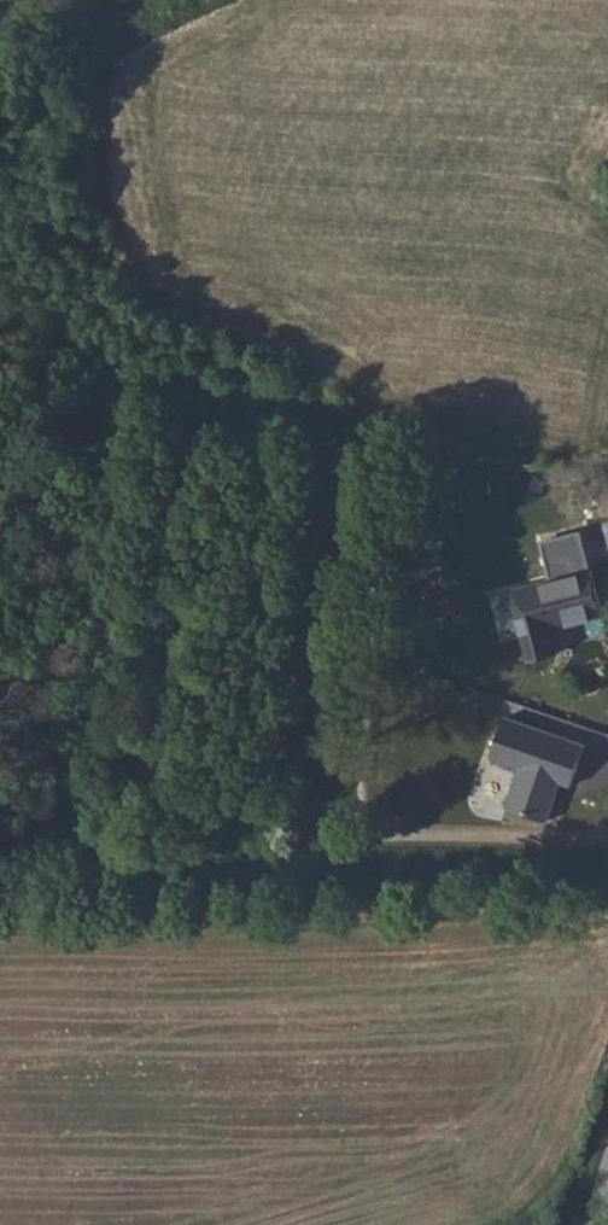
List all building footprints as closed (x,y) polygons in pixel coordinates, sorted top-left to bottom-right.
[(603,615),(591,572),(512,592),(527,648),(531,653),(536,656),(542,656),(547,653),(550,648),(551,643),(547,629),(603,615)] [(586,745),(505,717),(491,758),(520,768),(507,807),(548,821),(558,791),(556,790),(559,782),(572,786),(586,745)]
